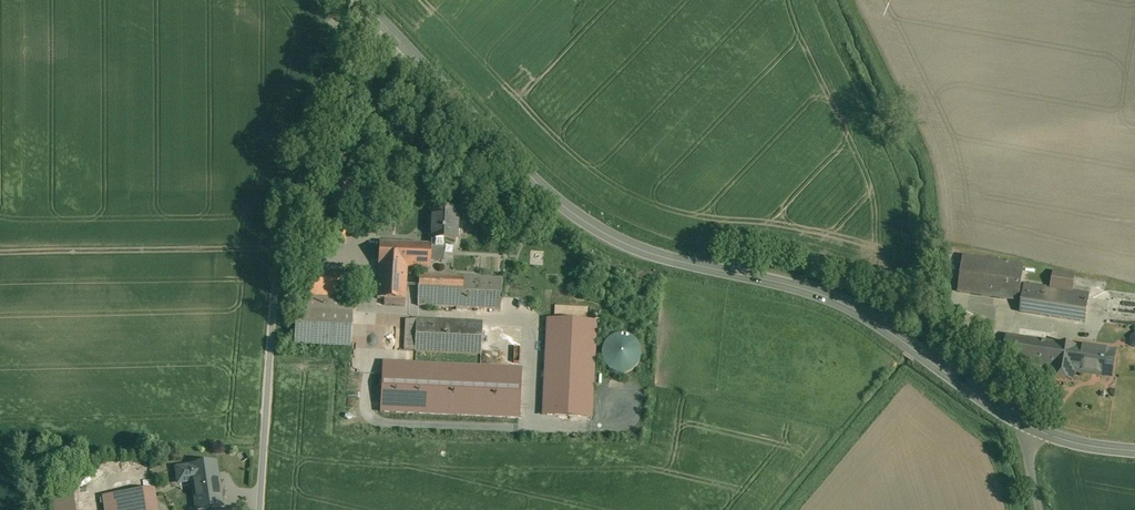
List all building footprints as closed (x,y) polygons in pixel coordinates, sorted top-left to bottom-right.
[(384,175),(382,180),(380,180),(375,193),(389,199),(395,186),(390,184),(392,178),(384,175)] [(457,211),(432,209),(431,220),(433,220),(432,244),(431,254),(443,254),(444,241),(456,241),(456,232),(455,232),(456,222),(457,222),(457,211)] [(527,232),(514,231),(513,240),(526,241),(527,232)] [(432,244),(381,241),(380,266),(408,268),(430,269),(431,254),(432,244)] [(1008,264),(964,257),(959,292),(1019,301),(1024,266),(1009,264),(1009,263),(1008,263),(1008,264)] [(408,268),(380,266),(378,298),(385,299),(406,300),(408,268)] [(355,275),(301,273),(300,294),(353,297),(355,275)] [(1076,276),(1054,273),(1051,287),(1073,290),(1076,276)] [(464,277),(419,275),(418,305),(462,308),(464,277)] [(503,279),(464,277),(462,308),(501,310),(503,279)] [(1051,287),(1025,283),(1021,312),(1086,322),(1090,293),(1073,290),(1051,287)] [(353,297),(300,294),(300,297),(297,297),(297,311),(353,314),(353,297)] [(353,314),(297,311),(295,345),(351,348),(353,314)] [(597,321),(546,319),(541,416),(593,419),(597,321)] [(417,320),(406,320),(404,350),(416,351),(417,320)] [(482,323),(417,320),(416,351),(481,354),(482,323)] [(601,351),(602,358),(604,364),(608,369),(614,372),(620,373),(627,373),(633,370),(637,365),(640,359),(641,353),(640,346),(637,341),(631,336),(625,334),(619,334),(612,336),(607,339),(603,345),(601,351)] [(1078,347),(1007,337),(1003,360),(1053,368),(1074,371),(1078,347)] [(1115,353),(1078,347),(1074,371),(1112,377),(1115,353)] [(522,368),(382,361),(380,413),(519,420),(522,368)] [(1074,371),(1053,368),(1051,378),(1073,382),(1074,371)] [(215,463),(192,467),(192,468),(178,470),(180,480),(194,478),(197,499),(220,496),(215,463)] [(49,493),(51,509),(76,509),(73,489),(49,493)] [(104,497),(106,509),(157,509),(154,490),(104,497)]
